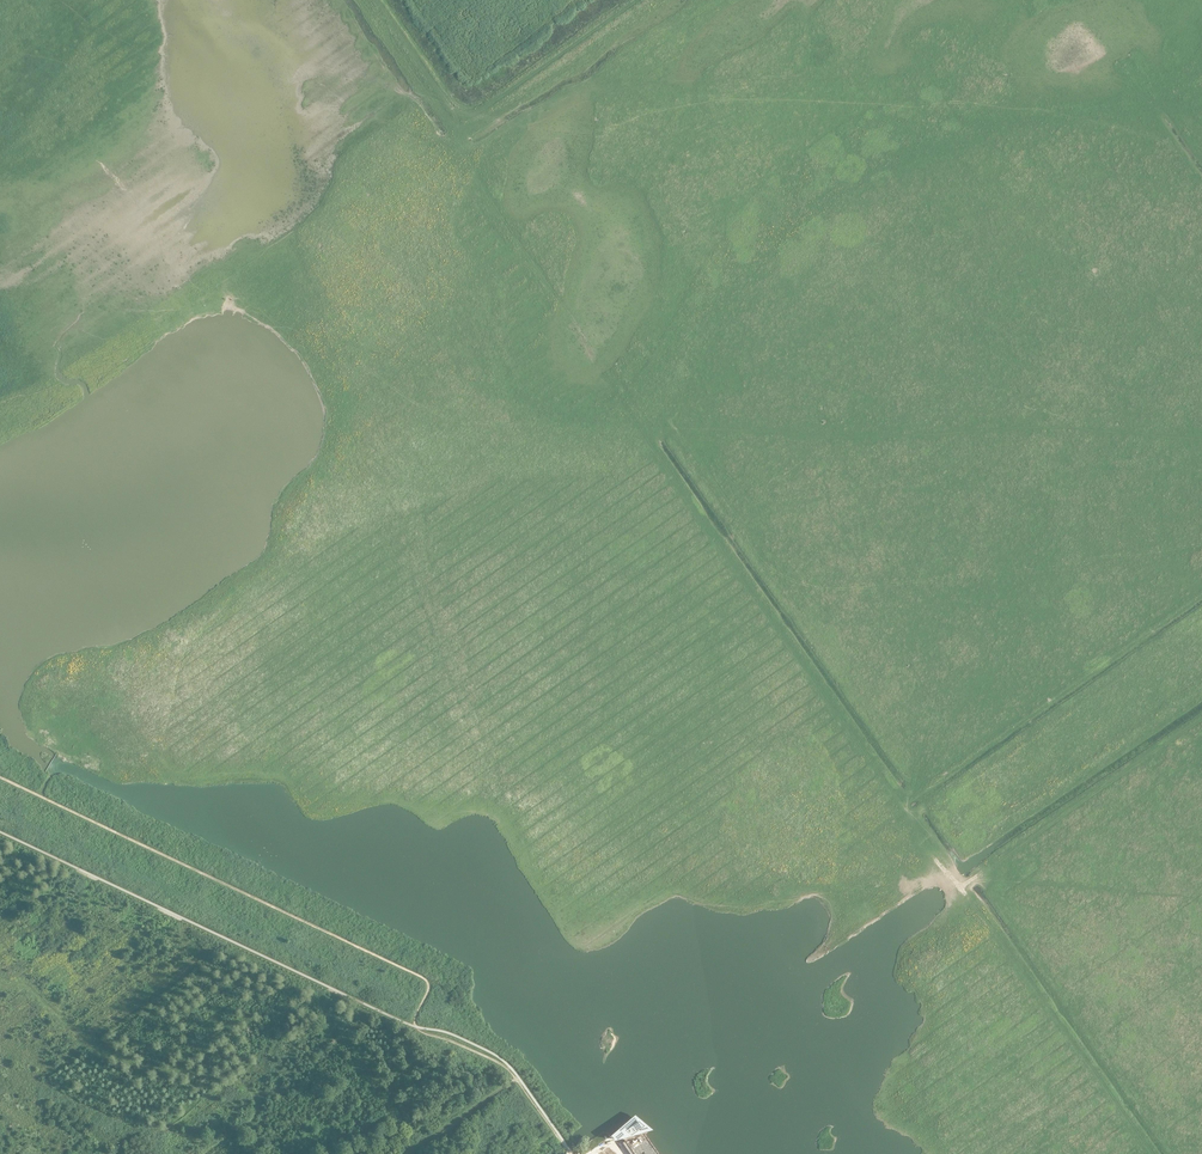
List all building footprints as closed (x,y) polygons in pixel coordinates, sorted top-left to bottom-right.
[(635,1114),(612,1135),(614,1137),(617,1140),(623,1138),(635,1153),(660,1153),(646,1134),(648,1131),(653,1130),(635,1114)]
